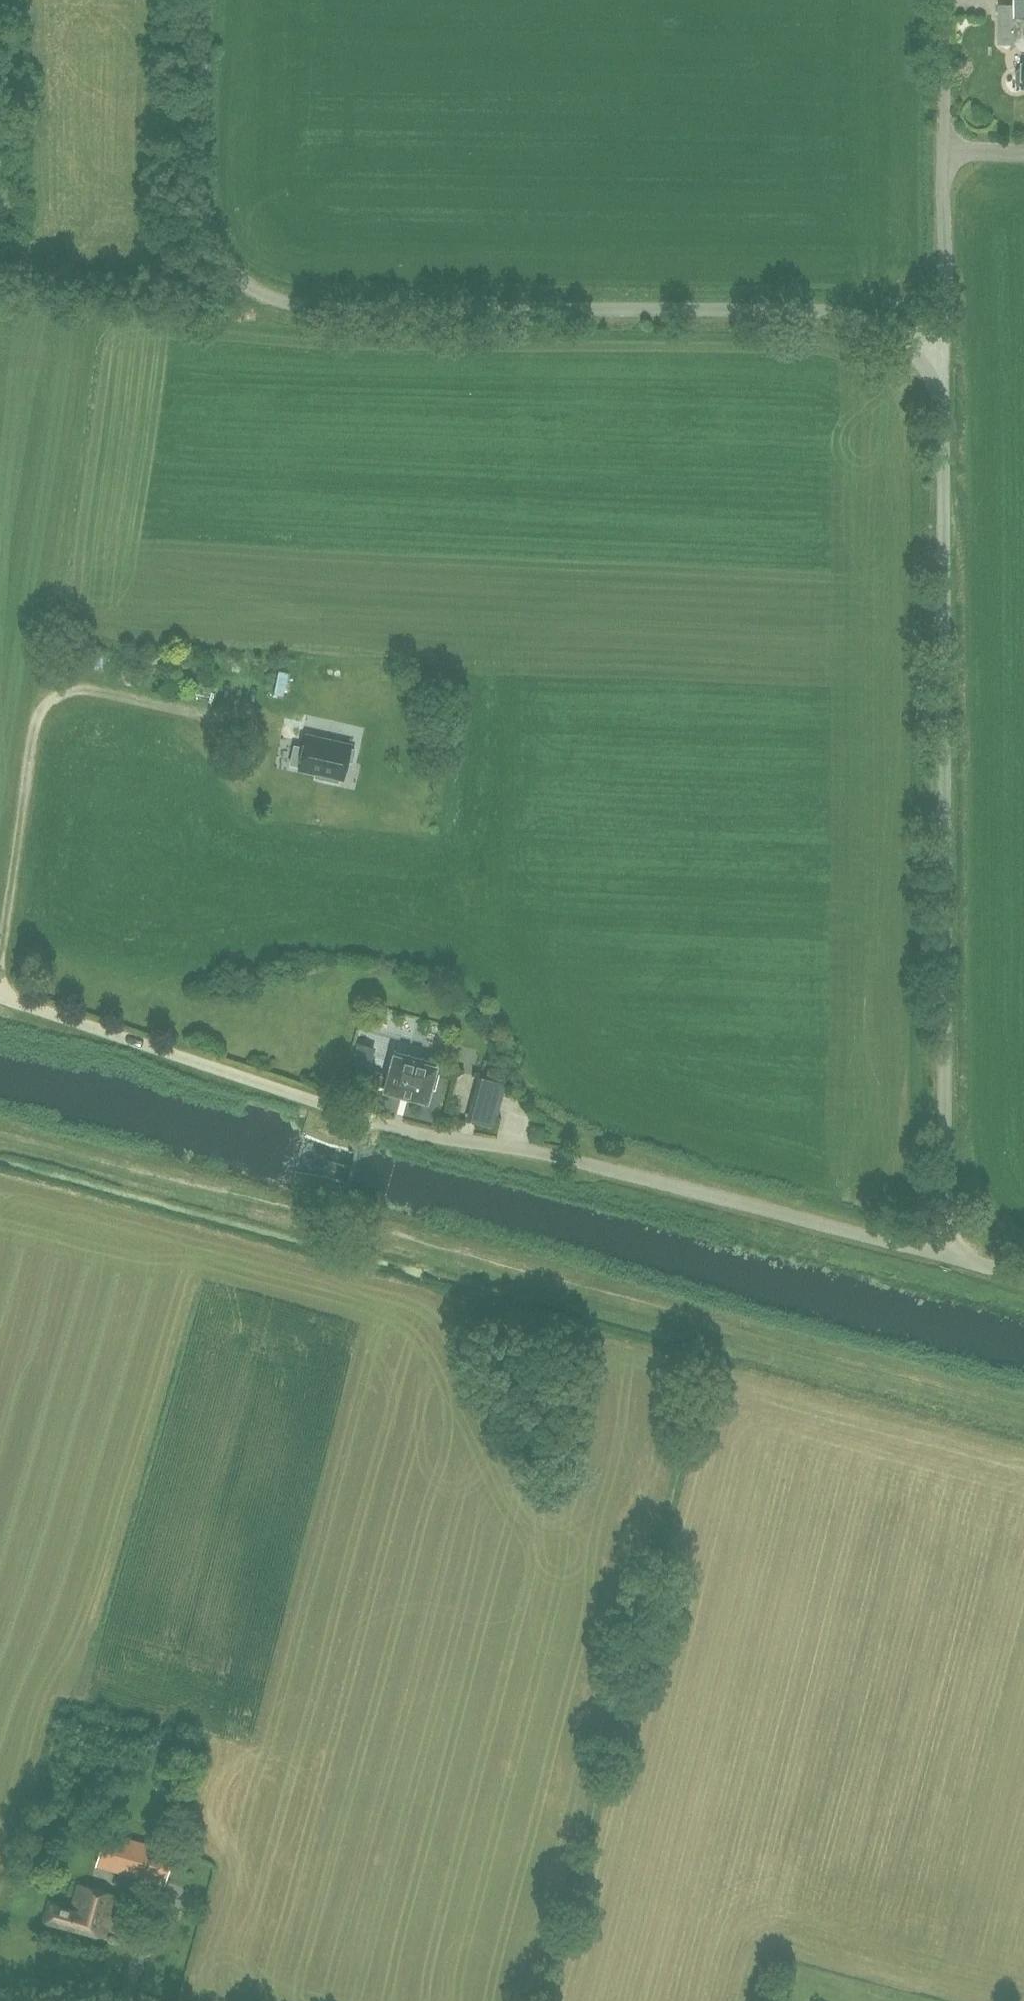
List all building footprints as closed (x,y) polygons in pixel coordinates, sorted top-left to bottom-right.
[(1014,46),(1023,46),(1023,0),(1016,0),(1014,46)] [(994,15),(1015,16),(1015,4),(995,3),(994,15)] [(294,746),(290,764),(299,766),(299,769),(326,775),(325,780),(338,782),(339,778),(343,779),(346,761),(352,762),(355,750),(349,749),(350,746),(306,736),(303,748),(294,746)] [(370,1068),(375,1047),(357,1043),(352,1064),(370,1068)] [(357,1068),(353,1083),(378,1090),(378,1088),(384,1089),(384,1091),(427,1102),(436,1066),(393,1055),(387,1078),(380,1076),(381,1074),(357,1068)] [(481,1078),(470,1120),(494,1127),(506,1084),(481,1078)] [(164,1883),(173,1852),(122,1838),(113,1869),(164,1883)] [(78,1884),(77,1884),(71,1909),(50,1903),(45,1921),(105,1937),(116,1894),(78,1884)] [(137,1931),(124,1928),(121,1939),(134,1943),(137,1931)]
